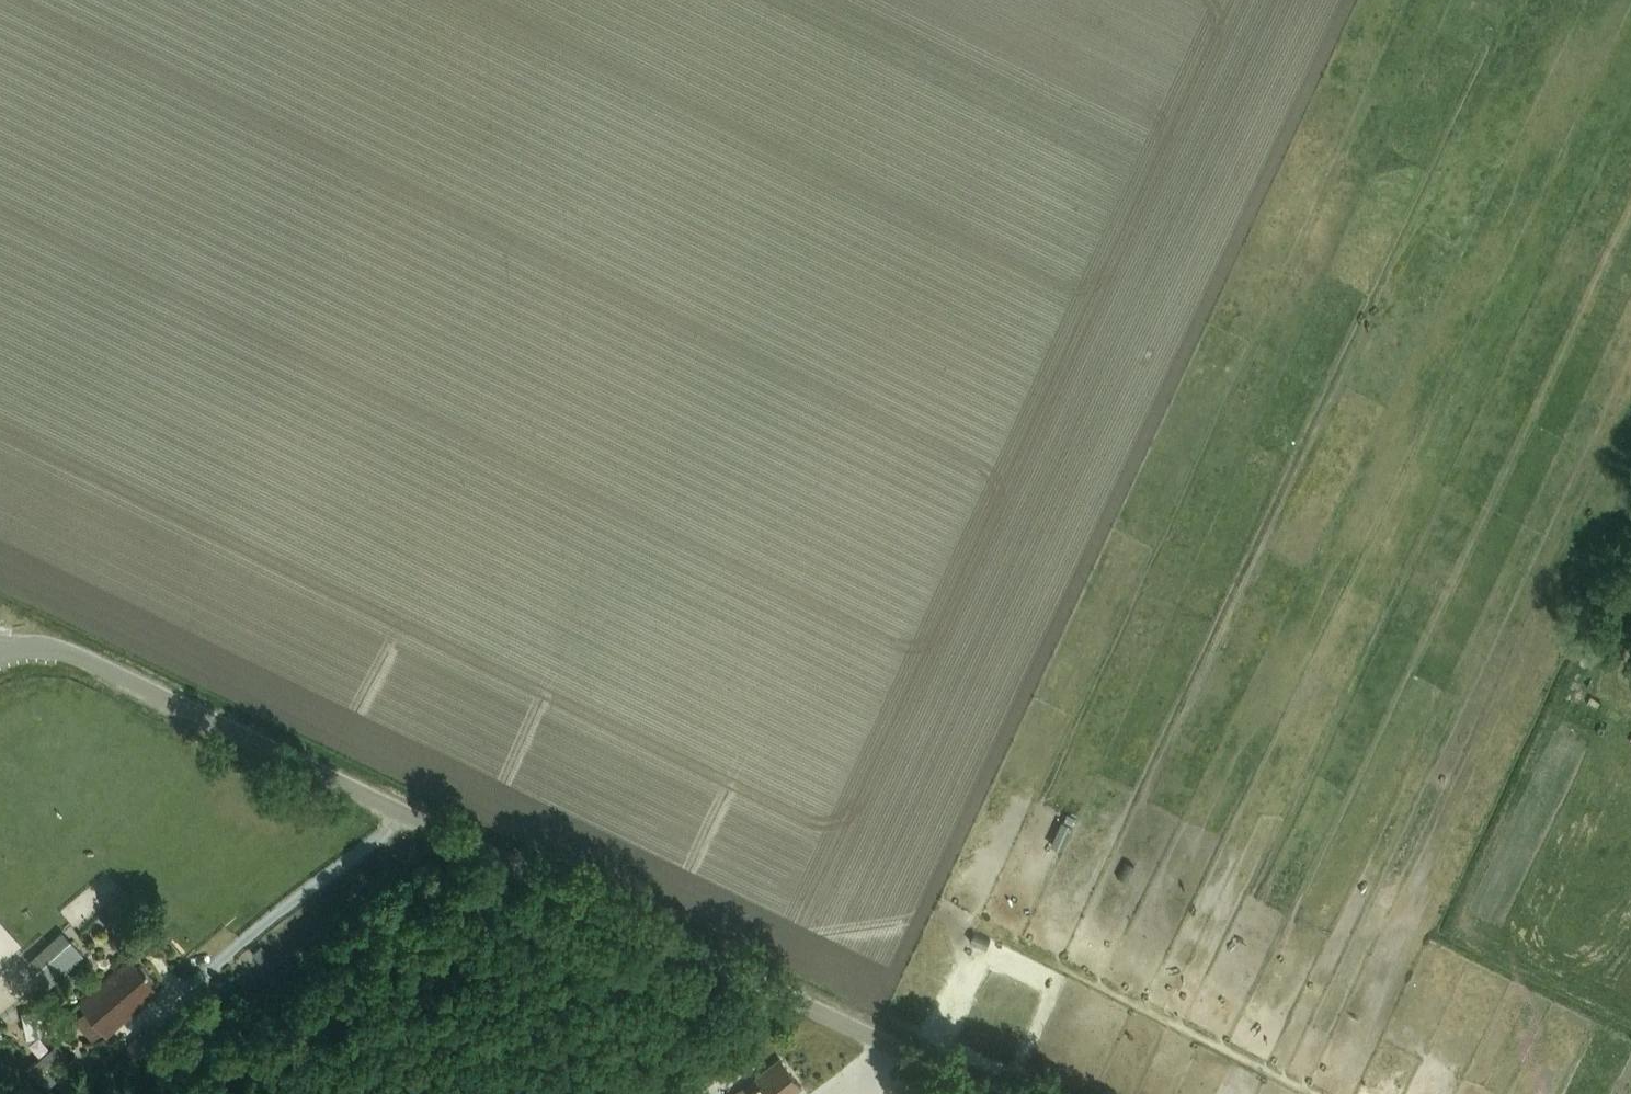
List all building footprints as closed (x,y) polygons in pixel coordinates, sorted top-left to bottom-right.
[(118,918),(133,904),(123,893),(107,907),(118,918)] [(83,955),(69,940),(35,969),(48,985),(83,955)] [(106,1036),(157,993),(150,984),(154,981),(140,965),(136,969),(129,962),(79,1005),(106,1036)] [(137,1063),(160,1042),(147,1027),(124,1048),(137,1063)] [(66,1055),(57,1045),(27,1071),(36,1081),(66,1055)] [(799,1088),(777,1060),(734,1093),(792,1093),(799,1088)]
